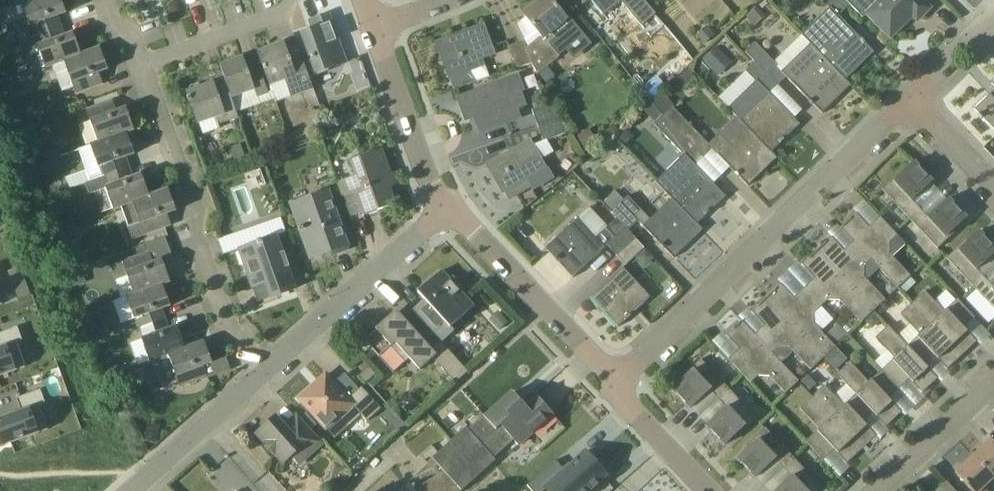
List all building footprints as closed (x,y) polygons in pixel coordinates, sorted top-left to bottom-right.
[(61,26),(57,16),(66,13),(62,0),(35,0),(14,8),(0,13),(0,28),(10,24),(10,25),(29,18),(35,36),(61,26)] [(559,10),(551,0),(541,0),(523,14),(543,37),(526,49),(531,63),(534,62),(542,71),(566,50),(574,59),(592,44),(568,16),(566,18),(559,10)] [(862,39),(839,15),(847,7),(840,0),(823,0),(830,8),(802,35),(811,44),(846,80),(874,53),(865,43),(865,42),(862,39)] [(923,0),(846,0),(863,18),(866,15),(880,29),(881,29),(890,38),(915,14),(920,19),(931,8),(923,0)] [(754,26),(766,16),(757,7),(746,17),(754,26)] [(327,70),(346,63),(329,14),(310,21),(313,29),(302,33),(312,61),(309,62),(314,78),(328,72),(327,70)] [(46,68),(81,55),(73,33),(65,37),(61,26),(35,36),(19,42),(31,73),(46,68)] [(494,56),(490,45),(483,26),(437,43),(455,90),(489,77),(483,60),(494,56)] [(704,44),(715,36),(708,26),(697,35),(704,44)] [(258,52),(276,103),(313,90),(293,35),(282,39),(283,43),(258,52)] [(531,63),(526,49),(523,41),(509,47),(517,69),(531,63)] [(751,58),(755,62),(769,76),(777,68),(778,67),(774,63),(756,44),(755,43),(745,52),(751,58)] [(846,80),(811,44),(781,72),(808,101),(807,101),(810,105),(811,104),(820,114),(851,86),(846,80)] [(719,64),(726,57),(716,47),(703,60),(713,70),(719,64)] [(76,94),(103,84),(99,73),(108,70),(100,48),(81,55),(46,68),(47,69),(53,67),(62,92),(73,88),(76,94)] [(260,70),(249,74),(243,57),(220,66),(225,79),(224,80),(232,99),(237,113),(271,100),(260,70)] [(739,118),(738,119),(771,152),(800,125),(765,89),(773,81),(778,86),(779,85),(778,84),(777,85),(769,76),(755,62),(746,71),(757,82),(730,108),(739,118)] [(507,80),(458,98),(463,113),(467,112),(470,119),(475,117),(480,133),(521,118),(518,109),(526,106),(522,92),(525,91),(519,75),(507,80)] [(199,126),(237,113),(232,99),(224,80),(201,88),(200,83),(191,86),(186,96),(189,103),(191,102),(199,126)] [(12,82),(2,86),(5,96),(16,93),(12,82)] [(974,109),(979,115),(978,116),(981,120),(983,118),(993,130),(993,90),(974,109)] [(738,119),(737,118),(709,145),(673,108),(675,106),(661,92),(651,102),(664,116),(699,152),(704,158),(713,149),(735,173),(734,174),(738,177),(748,186),(777,158),(771,152),(738,119)] [(91,146),(127,133),(134,130),(126,108),(117,111),(113,100),(87,110),(98,142),(90,145),(91,146)] [(538,126),(562,119),(553,104),(532,111),(538,126)] [(307,125),(288,137),(292,144),(318,129),(317,111),(309,110),(307,125)] [(655,182),(672,200),(697,224),(726,197),(695,166),(690,161),(699,152),(664,116),(655,125),(684,154),(655,182)] [(562,119),(538,126),(543,142),(569,132),(562,119)] [(576,136),(586,151),(597,144),(588,129),(576,136)] [(90,182),(129,167),(125,157),(134,154),(127,133),(91,146),(91,147),(79,151),(90,182)] [(623,148),(614,138),(608,144),(617,153),(623,148)] [(510,199),(533,186),(529,180),(548,169),(542,159),(553,153),(547,141),(534,146),(531,140),(487,165),(503,193),(505,192),(510,199)] [(47,162),(59,157),(54,144),(42,149),(47,162)] [(234,166),(247,161),(241,144),(228,148),(234,166)] [(390,174),(387,164),(382,151),(350,162),(355,177),(339,182),(344,197),(355,193),(363,216),(395,205),(389,187),(400,183),(396,173),(390,174)] [(59,157),(47,162),(34,167),(39,180),(64,171),(59,157)] [(928,175),(927,176),(914,163),(903,173),(901,171),(881,190),(909,219),(920,209),(912,200),(932,182),(928,177),(929,176),(928,175)] [(114,210),(121,207),(150,196),(149,196),(142,175),(133,178),(129,167),(90,182),(87,183),(90,194),(95,193),(102,213),(114,209),(114,210)] [(132,239),(152,232),(171,225),(167,214),(176,211),(168,189),(149,196),(150,196),(121,207),(132,239)] [(349,249),(343,231),(328,190),(291,204),(310,259),(332,252),(333,255),(349,249)] [(620,203),(623,200),(615,191),(604,202),(612,210),(620,203)] [(953,202),(952,203),(948,199),(928,218),(920,209),(909,219),(937,249),(957,230),(955,228),(966,218),(953,204),(954,203),(953,202)] [(672,200),(650,221),(643,227),(673,258),(703,230),(697,224),(672,200)] [(620,203),(612,210),(611,211),(612,212),(618,218),(629,230),(638,222),(620,203)] [(48,218),(53,232),(62,228),(57,214),(48,218)] [(869,227),(863,221),(856,214),(840,228),(853,242),(871,260),(898,289),(910,276),(889,254),(889,243),(897,236),(880,217),(869,227)] [(534,230),(524,218),(514,227),(524,238),(534,230)] [(629,231),(629,230),(618,218),(596,239),(578,219),(545,249),(557,262),(558,261),(572,276),(571,277),(572,278),(607,245),(617,256),(636,239),(629,231)] [(68,228),(54,234),(59,247),(73,241),(68,228)] [(981,235),(979,232),(968,242),(966,240),(946,258),(974,288),(985,278),(977,270),(993,253),(993,248),(993,247),(993,245),(993,244),(992,246),(981,235)] [(296,289),(289,270),(277,236),(239,249),(253,288),(260,286),(264,296),(269,294),(271,298),(277,296),(279,300),(283,299),(281,294),(296,289)] [(853,242),(843,251),(831,237),(816,251),(873,312),(885,300),(864,277),(864,267),(871,260),(853,242)] [(636,239),(617,256),(626,266),(645,248),(636,239)] [(645,248),(635,257),(645,268),(655,258),(645,248)] [(861,323),(873,312),(816,251),(801,265),(814,278),(804,288),(821,307),(829,300),(840,301),(861,323)] [(150,252),(124,262),(111,266),(116,280),(129,276),(135,293),(135,295),(163,285),(170,282),(163,260),(154,263),(150,252)] [(650,297),(637,283),(623,268),(590,297),(618,327),(628,319),(632,316),(631,315),(650,297)] [(82,269),(69,274),(74,287),(87,282),(82,269)] [(453,325),(459,320),(474,307),(461,293),(464,290),(452,277),(449,279),(442,271),(424,287),(431,294),(413,311),(441,342),(441,343),(442,343),(457,329),(453,325)] [(993,287),(985,278),(974,288),(993,309),(993,286),(993,287)] [(885,291),(890,295),(897,289),(890,281),(886,285),(885,291)] [(804,288),(793,298),(780,284),(766,298),(823,359),(835,347),(814,324),(814,314),(821,307),(804,288)] [(127,296),(139,329),(165,319),(162,309),(170,306),(163,285),(135,295),(135,293),(127,296)] [(957,299),(944,312),(925,292),(913,303),(962,356),(977,342),(963,329),(975,318),(957,299)] [(811,370),(823,359),(766,298),(751,312),(764,325),(754,335),(772,353),(779,347),(789,348),(811,370)] [(947,369),(962,356),(913,303),(900,315),(919,335),(907,346),(924,365),(934,356),(947,369)] [(429,353),(404,325),(394,314),(364,341),(378,356),(390,344),(405,363),(410,358),(420,370),(433,358),(434,358),(429,353)] [(501,314),(492,323),(499,331),(509,323),(501,314)] [(869,326),(876,326),(880,322),(873,314),(865,321),(869,326)] [(92,335),(107,330),(103,317),(88,322),(92,335)] [(169,330),(167,325),(165,319),(139,329),(150,361),(204,341),(185,347),(178,326),(169,330)] [(772,353),(754,335),(741,321),(726,335),(739,349),(728,359),(751,383),(759,376),(769,377),(786,394),(799,382),(772,353)] [(853,328),(848,323),(843,329),(847,333),(853,328)] [(837,324),(828,333),(837,343),(847,334),(837,324)] [(924,365),(907,346),(888,326),(875,338),(894,359),(881,371),(899,389),(909,379),(922,393),(937,379),(924,365)] [(17,370),(8,346),(23,341),(18,327),(3,332),(0,333),(0,376),(17,370)] [(180,387),(189,384),(207,377),(203,366),(212,363),(204,341),(150,361),(151,362),(157,360),(163,378),(175,374),(180,387)] [(442,343),(441,343),(441,342),(429,353),(434,358),(433,358),(456,383),(469,372),(442,343)] [(824,359),(835,371),(847,360),(836,348),(824,359)] [(718,399),(728,389),(701,359),(681,378),(683,380),(672,390),(685,404),(683,405),(684,406),(686,405),(690,409),(710,390),(718,399)] [(881,371),(869,382),(850,362),(837,374),(856,395),(873,413),(886,427),(901,413),(888,399),(899,389),(881,371)] [(117,373),(115,368),(109,365),(103,367),(106,377),(117,373)] [(365,384),(376,375),(369,367),(359,376),(365,384)] [(798,367),(791,374),(798,381),(805,374),(798,367)] [(348,399),(334,384),(326,375),(299,399),(328,430),(340,419),(348,427),(361,415),(367,422),(381,409),(362,387),(348,399)] [(856,395),(844,406),(825,386),(812,398),(862,450),(876,436),(863,423),(873,413),(856,395)] [(737,438),(757,419),(728,389),(718,399),(726,408),(706,427),(710,431),(709,432),(710,433),(711,432),(724,446),(735,435),(737,438)] [(31,409),(45,403),(44,400),(40,390),(26,395),(17,398),(22,412),(0,420),(0,446),(0,447),(39,433),(31,409)] [(469,432),(466,428),(428,463),(429,464),(401,490),(464,490),(496,461),(494,459),(513,441),(518,446),(553,415),(534,394),(523,404),(512,393),(469,432)] [(847,464),(862,450),(812,398),(800,409),(819,429),(806,442),(823,460),(834,450),(847,464)] [(292,456),(299,464),(322,443),(298,416),(285,428),(275,417),(257,434),(265,443),(261,447),(271,458),(275,454),(284,463),(292,456)] [(407,426),(399,417),(393,422),(401,431),(407,426)] [(783,468),(794,458),(765,428),(746,447),(748,449),(737,459),(750,473),(749,474),(750,475),(751,474),(755,478),(775,460),(783,468)] [(991,439),(972,457),(993,480),(993,442),(991,439)] [(533,490),(599,490),(612,479),(590,456),(568,476),(559,467),(533,490)] [(993,480),(972,457),(955,473),(971,490),(986,490),(984,489),(993,480)] [(821,488),(794,458),(783,468),(791,477),(776,490),(818,490),(821,488)] [(946,481),(935,490),(955,490),(946,481)]
